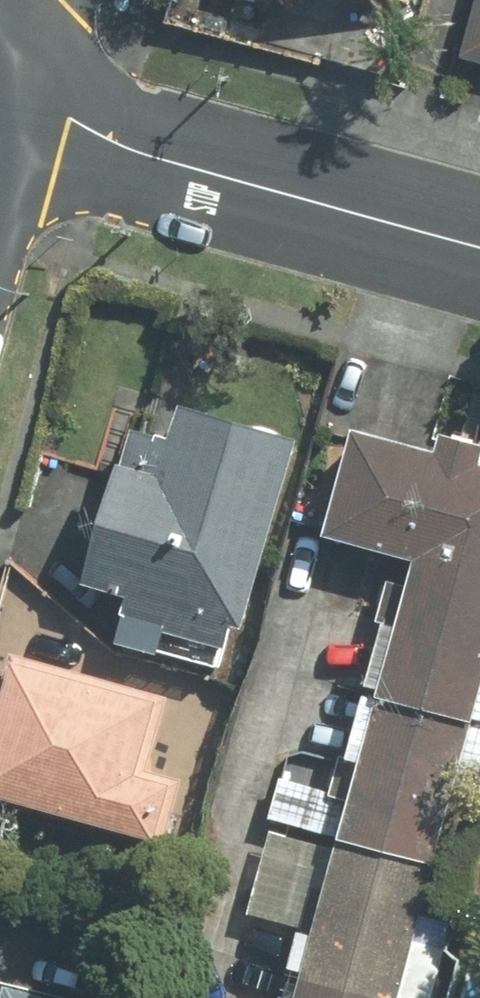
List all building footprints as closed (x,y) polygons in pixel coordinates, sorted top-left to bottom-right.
[(411,9),(414,0),(332,0),(411,9)] [(451,65),(479,73),(479,0),(468,0),(451,65)] [(293,440),(160,404),(149,444),(124,437),(113,477),(91,471),(56,600),(111,615),(100,654),(210,684),(223,636),(238,640),(293,440)] [(405,575),(398,600),(386,597),(341,755),(295,741),(267,837),(432,884),(446,888),(479,769),(479,462),(424,446),(420,461),(339,438),(308,547),(405,575)] [(0,650),(0,819),(177,870),(202,783),(150,768),(170,698),(0,650)] [(289,939),(278,980),(290,983),(286,997),(441,997),(459,934),(421,924),(432,884),(267,837),(242,926),(289,939)] [(1,986),(0,988),(0,997),(46,997),(1,986)]
